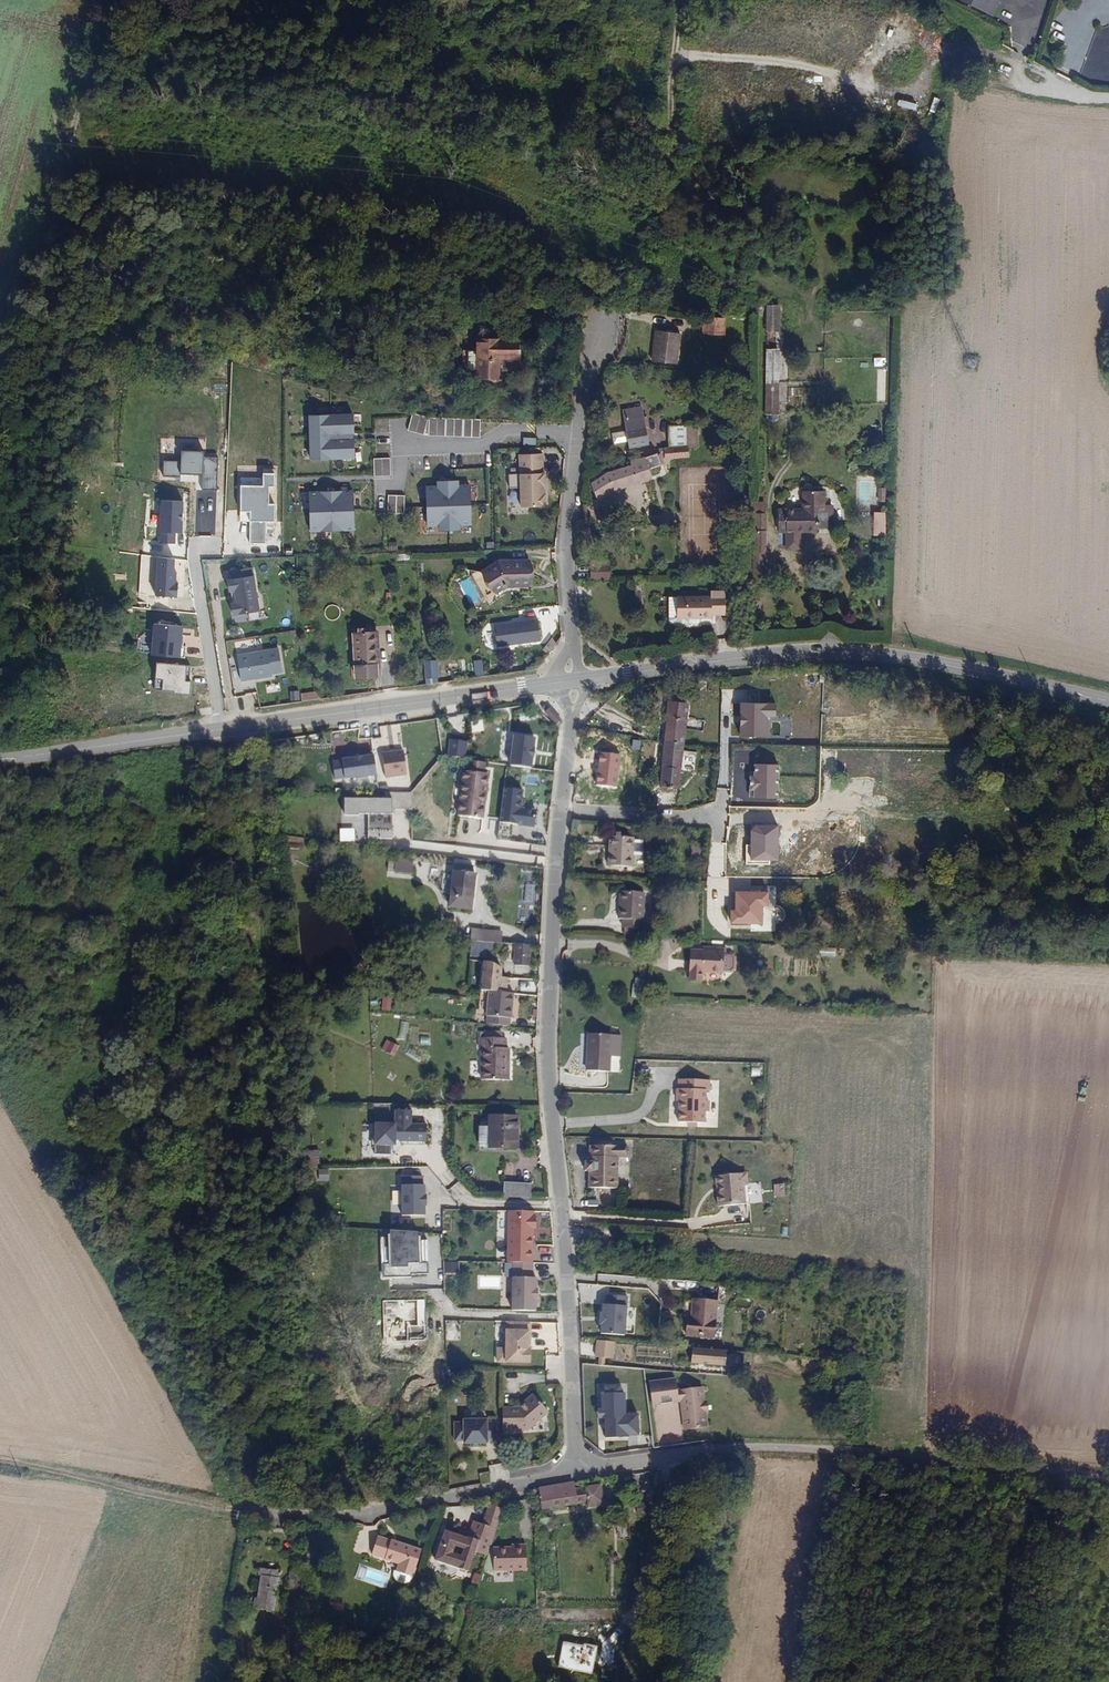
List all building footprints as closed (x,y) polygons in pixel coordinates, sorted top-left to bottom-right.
[(997,0),(961,0),(992,16),(1000,1),(997,0)] [(633,27),(632,34),(644,35),(645,27),(633,27)] [(780,308),(767,308),(766,333),(779,333),(780,308)] [(704,328),(715,329),(716,316),(706,315),(704,328)] [(504,332),(504,322),(481,322),(481,332),(504,332)] [(652,329),(650,362),(680,365),(682,331),(652,329)] [(481,371),(504,371),(504,352),(523,352),(523,332),(504,332),(481,332),(481,343),(481,371)] [(481,343),(467,343),(468,371),(481,371),(481,343)] [(773,358),(765,357),(764,399),(772,399),(773,358)] [(772,399),(764,399),(763,421),(772,421),(772,399)] [(633,448),(654,444),(655,434),(645,405),(625,409),(629,429),(631,441),(633,448)] [(309,460),(354,458),(352,413),(307,415),(309,460)] [(428,418),(412,414),(408,430),(425,436),(480,438),(481,420),(428,418)] [(668,448),(686,447),(684,423),(666,424),(668,448)] [(614,445),(631,441),(629,429),(611,433),(614,445)] [(181,464),(164,463),(163,478),(182,478),(182,475),(203,475),(203,489),(216,490),(217,458),(203,458),(203,453),(182,452),(181,464)] [(609,472),(591,484),(597,502),(626,487),(653,480),(650,470),(662,466),(661,464),(665,464),(660,452),(609,472)] [(544,454),(519,455),(520,474),(508,474),(508,488),(521,487),(522,508),(546,507),(544,454)] [(391,458),(374,459),(375,476),(391,475),(391,458)] [(437,486),(427,486),(427,527),(439,527),(439,533),(460,533),(459,524),(471,524),(470,485),(459,485),(459,481),(437,481),(437,486)] [(355,530),(353,490),(309,492),(311,533),(355,530)] [(405,496),(388,495),(388,513),(404,513),(405,496)] [(819,497),(799,496),(799,515),(775,515),(775,538),(791,538),(791,534),(812,534),(812,515),(819,516),(819,497)] [(184,501),(161,500),(161,544),(175,544),(175,533),(183,533),(184,501)] [(760,506),(751,506),(751,519),(760,519),(760,506)] [(833,523),(843,523),(844,506),(833,506),(833,523)] [(791,538),(812,538),(819,538),(819,516),(812,515),(812,534),(791,534),(791,538)] [(749,546),(761,545),(761,519),(760,519),(751,519),(747,519),(746,535),(749,535),(749,546)] [(791,538),(779,538),(779,551),(791,551),(791,538)] [(760,576),(761,545),(749,546),(749,586),(762,586),(763,577),(760,576)] [(529,589),(527,553),(500,554),(482,568),(493,588),(505,581),(505,579),(514,580),(514,589),(529,589)] [(589,577),(605,577),(605,563),(588,563),(589,577)] [(251,568),(226,572),(233,617),(259,612),(251,568)] [(721,610),(721,590),(668,590),(668,596),(665,596),(665,615),(694,616),(707,616),(707,613),(707,609),(721,610)] [(358,624),(351,625),(354,665),(374,664),(371,622),(365,623),(365,618),(358,619),(358,624)] [(540,642),(537,620),(494,626),(498,648),(540,642)] [(181,637),(182,625),(150,623),(148,660),(187,662),(188,647),(183,646),(184,637),(181,637)] [(236,647),(237,654),(255,651),(254,644),(236,647)] [(278,649),(236,655),(240,682),(272,678),(271,674),(281,673),(278,649)] [(484,659),(476,659),(477,673),(485,672),(484,659)] [(439,660),(423,661),(424,678),(441,677),(439,660)] [(187,667),(155,664),(152,693),(189,697),(191,684),(185,683),(187,667)] [(374,664),(354,665),(355,679),(379,678),(378,664),(374,664)] [(290,701),(300,700),(299,691),(289,692),(290,701)] [(301,692),(302,701),(320,699),(319,691),(301,692)] [(550,708),(555,703),(551,699),(546,704),(550,708)] [(776,701),(741,700),(740,736),(767,737),(769,716),(776,716),(776,701)] [(563,712),(555,703),(550,708),(558,717),(563,712)] [(669,785),(677,786),(683,706),(665,704),(659,784),(661,785),(661,789),(669,790),(669,785)] [(536,733),(513,730),(509,764),(532,767),(536,733)] [(647,738),(639,737),(638,747),(646,748),(647,738)] [(464,755),(466,741),(452,739),(450,753),(464,755)] [(405,748),(381,749),(386,776),(407,772),(405,748)] [(341,759),(336,759),(336,778),(376,774),(374,752),(342,755),(341,759)] [(761,761),(759,795),(786,796),(788,762),(761,761)] [(604,775),(619,777),(620,764),(605,762),(604,775)] [(489,769),(472,766),(471,778),(487,781),(489,769)] [(467,777),(461,819),(484,823),(491,781),(487,781),(471,778),(467,777)] [(522,789),(505,787),(500,821),(534,826),(537,808),(520,805),(522,789)] [(383,794),(344,792),(345,814),(369,813),(370,838),(393,840),(395,808),(411,808),(413,790),(383,789),(383,794)] [(758,843),(758,856),(774,857),(785,857),(786,823),(764,822),(758,828),(758,843)] [(610,836),(609,865),(632,867),(633,854),(642,855),(643,840),(634,839),(634,838),(620,837),(620,833),(616,833),(616,837),(610,836)] [(758,856),(758,843),(750,843),(749,864),(771,864),(773,863),(774,860),(774,857),(758,856)] [(414,874),(415,866),(398,863),(397,872),(414,874)] [(451,902),(472,906),(478,872),(457,868),(451,902)] [(525,884),(523,901),(534,902),(535,884),(525,884)] [(769,904),(770,890),(735,888),(735,906),(730,906),(730,922),(762,922),(764,906),(769,904)] [(621,892),(620,916),(629,917),(628,926),(647,927),(648,894),(621,892)] [(502,938),(503,928),(472,926),(471,935),(502,938)] [(647,927),(628,926),(628,935),(646,936),(647,927)] [(474,940),(473,956),(483,956),(484,941),(474,940)] [(532,944),(516,943),(515,965),(531,966),(532,944)] [(820,946),(819,955),(835,957),(836,947),(820,946)] [(718,973),(719,952),(688,950),(686,971),(688,971),(687,979),(698,980),(699,971),(718,973)] [(501,961),(483,960),(480,989),(489,990),(500,991),(500,984),(507,985),(508,978),(499,977),(501,961)] [(650,978),(640,976),(636,995),(646,997),(650,978)] [(500,991),(489,990),(486,1022),(510,1025),(514,992),(500,991)] [(393,998),(383,997),(383,1011),(392,1011),(393,998)] [(400,1020),(398,1038),(406,1039),(408,1021),(400,1020)] [(583,1069),(605,1071),(606,1055),(612,1055),(614,1036),(585,1034),(583,1069)] [(386,1039),(381,1049),(395,1055),(399,1045),(386,1039)] [(479,1082),(502,1084),(504,1053),(500,1053),(501,1043),(497,1043),(480,1042),(475,1042),(475,1052),(477,1053),(476,1065),(480,1065),(479,1082)] [(402,1052),(409,1055),(413,1046),(405,1043),(402,1052)] [(672,1098),(675,1099),(675,1109),(673,1109),(673,1119),(683,1120),(692,1120),(699,1120),(700,1109),(703,1108),(703,1099),(699,1098),(700,1089),(704,1089),(704,1078),(674,1077),(674,1087),(672,1086),(672,1098)] [(412,1109),(396,1110),(397,1122),(374,1122),(375,1144),(428,1143),(428,1122),(412,1122),(412,1109)] [(487,1150),(515,1151),(516,1121),(488,1120),(487,1150)] [(628,1146),(591,1144),(590,1161),(586,1161),(586,1169),(590,1169),(590,1186),(619,1187),(620,1156),(628,1156),(629,1154),(630,1147),(628,1146)] [(375,1157),(391,1158),(391,1146),(376,1145),(375,1157)] [(717,1189),(719,1189),(720,1195),(717,1196),(718,1209),(746,1207),(745,1187),(748,1187),(747,1176),(716,1179),(717,1189)] [(504,1197),(531,1198),(532,1183),(504,1182),(504,1197)] [(791,1182),(774,1183),(774,1196),(791,1196),(791,1182)] [(426,1215),(425,1184),(402,1184),(403,1215),(426,1215)] [(534,1261),(535,1211),(508,1210),(509,1260),(534,1261)] [(382,1229),(383,1276),(411,1276),(411,1273),(429,1272),(426,1231),(382,1229)] [(445,1260),(444,1272),(458,1273),(459,1262),(445,1260)] [(537,1287),(537,1277),(512,1276),(512,1309),(537,1310),(537,1298),(539,1298),(539,1287),(537,1287)] [(717,1302),(695,1301),(694,1317),(691,1317),(689,1334),(715,1336),(717,1302)] [(627,1305),(603,1304),(603,1312),(601,1312),(600,1324),(602,1324),(601,1333),(625,1334),(627,1305)] [(459,1336),(459,1321),(447,1321),(448,1337),(459,1336)] [(531,1362),(531,1328),(505,1328),(506,1347),(497,1347),(497,1362),(531,1362)] [(614,1358),(615,1342),(597,1341),(597,1356),(600,1356),(599,1364),(605,1365),(606,1357),(614,1358)] [(725,1366),(727,1350),(694,1348),(692,1363),(725,1366)] [(687,1412),(709,1412),(707,1400),(705,1385),(681,1388),(679,1378),(653,1382),(655,1405),(686,1400),(687,1412)] [(602,1408),(599,1408),(599,1417),(605,1417),(605,1437),(630,1437),(630,1435),(640,1435),(640,1412),(626,1413),(625,1392),(601,1393),(602,1408)] [(519,1404),(503,1406),(504,1430),(530,1430),(550,1412),(533,1393),(519,1404)] [(709,1412),(687,1412),(689,1428),(711,1424),(709,1412)] [(497,1440),(496,1421),(488,1421),(488,1418),(464,1419),(464,1421),(454,1422),(454,1442),(464,1441),(464,1444),(489,1443),(489,1440),(497,1440)] [(490,1481),(505,1479),(503,1463),(488,1464),(490,1481)] [(571,1491),(570,1483),(528,1490),(530,1505),(538,1503),(540,1513),(575,1506),(583,1505),(584,1509),(598,1507),(594,1486),(571,1491)] [(649,1510),(645,1501),(636,1505),(640,1514),(649,1510)] [(463,1540),(462,1546),(452,1543),(454,1538),(441,1534),(431,1563),(465,1574),(474,1543),(480,1545),(485,1528),(469,1524),(465,1540),(464,1539),(463,1540)] [(530,1559),(529,1545),(495,1549),(497,1565),(505,1564),(505,1557),(515,1556),(516,1561),(530,1559)] [(407,1586),(415,1560),(385,1550),(385,1551),(372,1547),(366,1565),(379,1569),(394,1574),(399,1575),(397,1583),(391,1582),(389,1581),(389,1584),(389,1587),(390,1589),(392,1592),(398,1593),(401,1592),(403,1591),(405,1590),(407,1586)] [(281,1579),(291,1580),(294,1563),(289,1562),(291,1552),(286,1552),(281,1579)] [(252,1588),(269,1592),(273,1568),(268,1567),(269,1560),(257,1558),(252,1588)] [(550,1564),(542,1564),(541,1576),(550,1576),(550,1564)]
